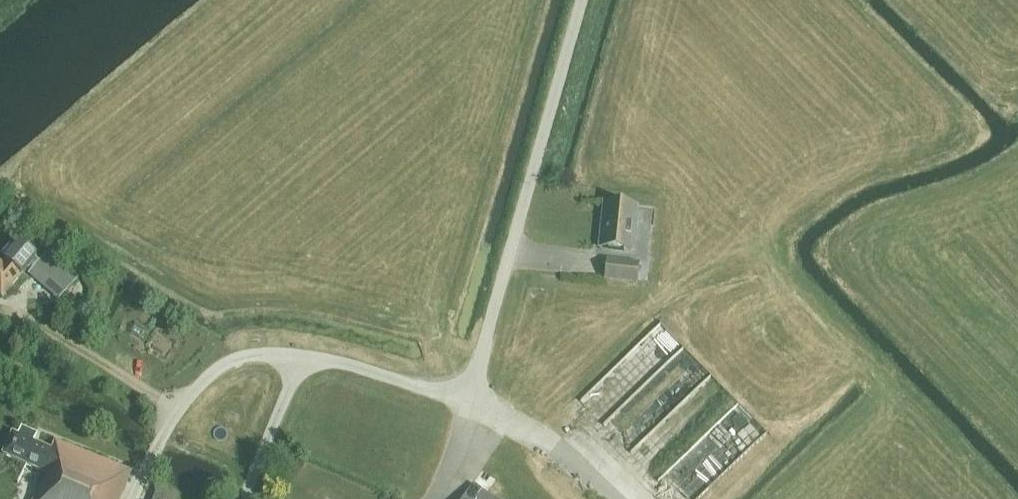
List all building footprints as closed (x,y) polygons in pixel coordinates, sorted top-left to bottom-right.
[(632,251),(636,207),(605,204),(600,248),(632,251)] [(0,262),(0,295),(2,297),(37,257),(20,244),(3,265),(0,262)] [(64,292),(78,278),(70,270),(71,269),(48,249),(34,266),(50,280),(64,292)] [(636,284),(639,264),(607,261),(605,281),(636,284)] [(37,433),(21,427),(17,435),(12,432),(3,454),(47,473),(35,498),(120,498),(127,482),(132,484),(136,474),(55,441),(52,450),(33,442),(37,433)] [(473,484),(463,498),(496,498),(473,484)] [(177,495),(158,487),(153,498),(176,498),(177,495)]
